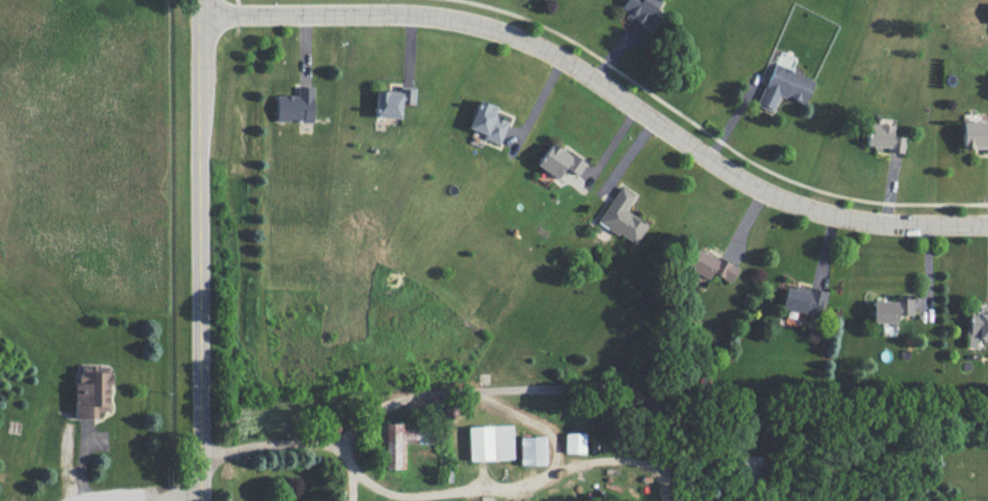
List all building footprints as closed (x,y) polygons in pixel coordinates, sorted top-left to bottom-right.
[(660,16),(653,12),(660,0),(659,0),(626,0),(619,10),(651,30),(660,16)] [(772,111),(778,94),(804,104),(813,79),(773,63),(756,105),(772,111)] [(400,118),(400,103),(414,104),(415,87),(399,86),(398,91),(375,90),(374,117),(400,118)] [(312,121),(311,87),(296,87),(296,95),(276,95),(276,121),(312,121)] [(497,106),(477,99),(468,129),(483,133),(481,138),(500,144),(507,121),(494,117),(497,106)] [(960,151),(987,150),(987,136),(985,136),(985,121),(960,121),(960,151)] [(903,151),(904,137),(890,135),(891,124),(866,122),(864,147),(903,151)] [(585,163),(550,141),(535,165),(556,179),(563,167),(577,175),(585,163)] [(634,195),(619,185),(597,222),(634,245),(647,224),(625,210),(634,195)] [(707,279),(711,272),(730,282),(737,268),(695,247),(685,268),(707,279)] [(823,308),(826,291),(784,284),(780,309),(817,316),(818,307),(823,308)] [(871,323),(895,323),(896,315),(911,316),(911,300),(871,300),(871,323)] [(977,307),(977,311),(967,311),(966,347),(976,347),(976,341),(987,341),(987,307),(977,307)] [(73,418),(97,418),(97,411),(109,411),(109,366),(79,365),(79,381),(74,381),(73,418)] [(402,468),(402,443),(427,443),(427,423),(380,424),(381,469),(402,468)] [(585,433),(565,433),(564,452),(584,453),(585,433)] [(545,465),(544,436),(519,437),(519,465),(545,465)]
